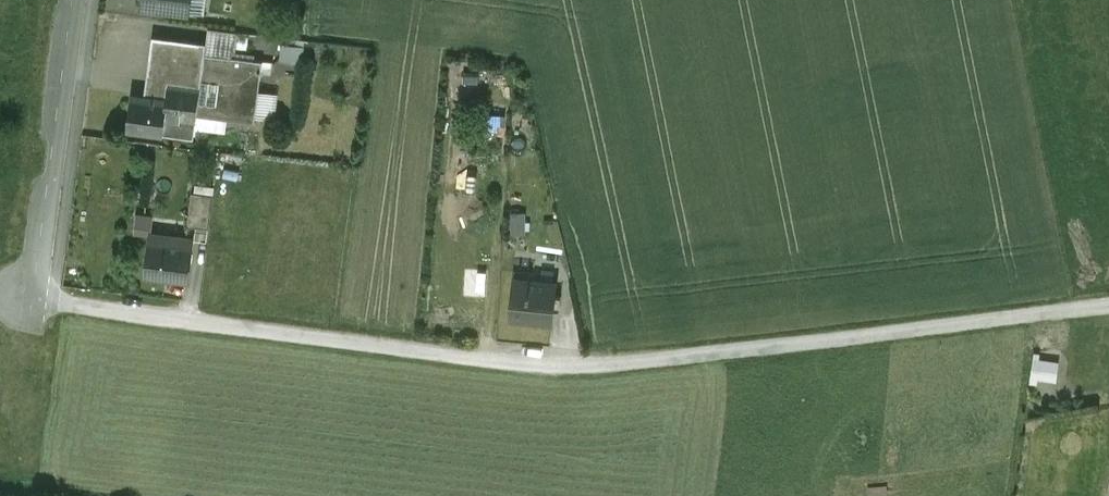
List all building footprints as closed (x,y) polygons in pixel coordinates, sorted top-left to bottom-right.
[(144,7),(188,12),(188,11),(189,0),(145,0),(144,7)] [(188,11),(204,13),(205,0),(189,0),(188,11)] [(207,43),(205,54),(232,57),(236,31),(209,28),(207,43)] [(194,138),(198,110),(256,117),(256,115),(274,117),(277,94),(259,92),(263,61),(232,57),(205,54),(207,43),(152,36),(145,96),(132,95),(127,129),(194,138)] [(285,44),(284,55),(303,57),(304,46),(285,44)] [(504,117),(481,115),(480,129),(504,130),(504,117)] [(214,196),(192,193),(188,223),(210,226),(214,196)] [(192,239),(152,234),(146,275),(187,280),(192,239)] [(557,284),(514,280),(510,318),(553,322),(557,284)] [(1059,361),(1034,358),(1032,378),(1056,381),(1059,361)]
